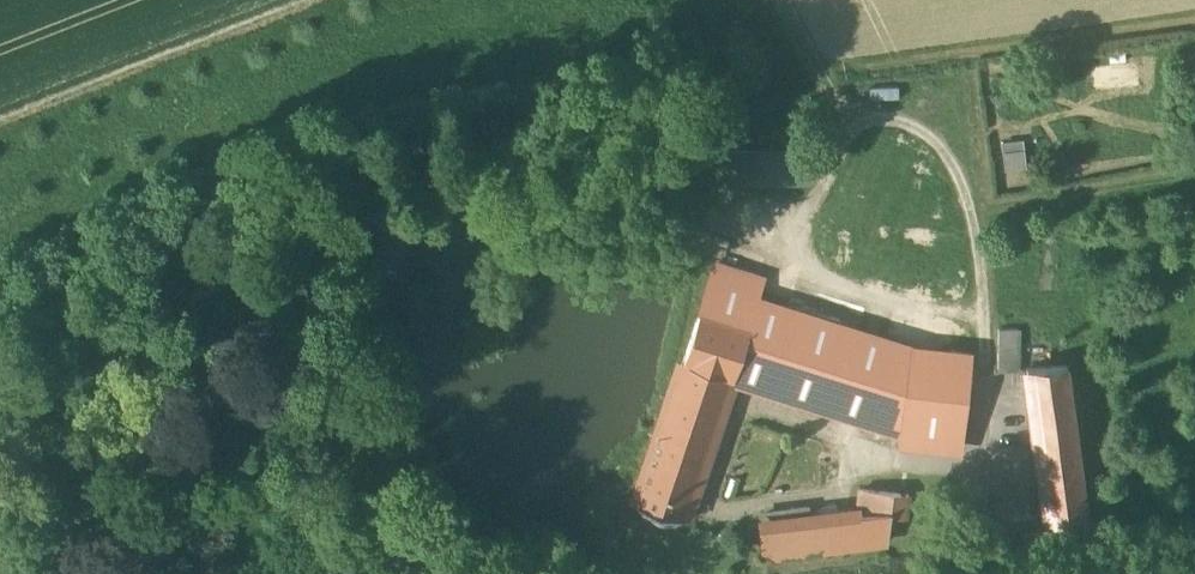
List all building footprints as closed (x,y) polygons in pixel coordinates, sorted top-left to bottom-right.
[(1142,87),(1140,63),(1093,65),(1094,90),(1142,87)] [(1029,138),(1006,140),(1007,168),(1030,167),(1029,138)] [(758,287),(712,272),(700,309),(746,323),(754,298),(758,287)] [(909,347),(754,298),(746,323),(729,377),(897,431),(961,438),(968,371),(904,373),(909,347)] [(700,309),(635,505),(682,519),(729,378),(729,377),(746,323),(700,309)] [(1018,327),(999,328),(997,369),(1017,368),(1018,327)] [(970,355),(909,347),(904,373),(968,371),(970,355)] [(1068,366),(1027,368),(1048,523),(1088,518),(1068,366)] [(760,527),(762,557),(889,546),(886,520),(902,518),(904,495),(856,490),(858,518),(760,527)]
